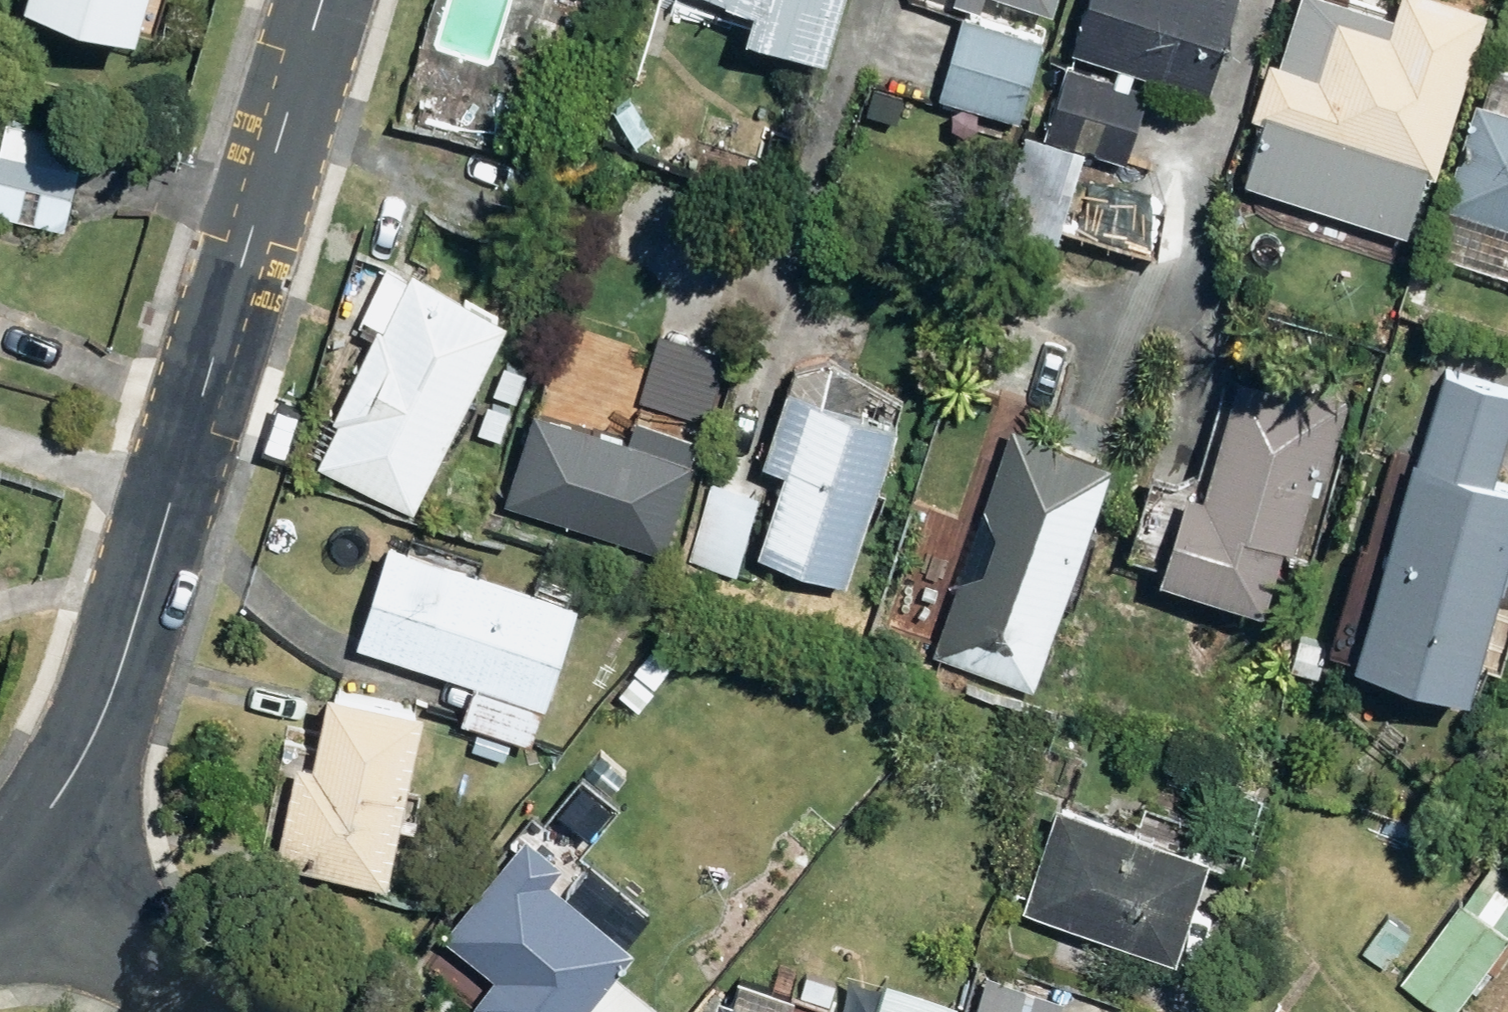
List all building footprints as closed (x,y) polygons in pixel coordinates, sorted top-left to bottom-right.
[(132,47),(146,0),(26,0),(22,13),(132,47)] [(815,50),(830,0),(741,0),(742,0),(735,27),(815,50)] [(1198,91),(1227,0),(1081,0),(1066,47),(1198,91)] [(1428,170),(1480,7),(1457,0),(1393,0),(1383,31),(1329,15),(1312,72),(1264,57),(1245,113),(1428,170)] [(933,92),(1013,116),(1037,36),(956,13),(933,92)] [(1038,134),(1120,159),(1142,87),(1061,61),(1038,134)] [(403,117),(472,141),(489,92),(418,69),(403,117)] [(1470,97),(1437,202),(1507,224),(1507,109),(1470,97)] [(63,234),(85,138),(3,119),(0,135),(0,220),(63,234)] [(312,465),(407,509),(497,312),(403,269),(377,326),(371,323),(327,418),(333,419),(312,465)] [(489,394),(514,403),(525,372),(501,363),(489,394)] [(1460,692),(1507,536),(1507,489),(1488,484),(1507,419),(1507,392),(1438,370),(1411,459),(1407,457),(1343,656),(1460,692)] [(1147,571),(1252,605),(1273,539),(1283,542),(1307,469),(1318,472),(1344,397),(1269,372),(1265,385),(1230,374),(1193,487),(1176,481),(1147,571)] [(749,545),(838,570),(885,410),(776,378),(754,452),(775,458),(749,545)] [(272,401),(257,448),(280,455),(295,407),(272,401)] [(472,431),(496,438),(506,411),(482,403),(472,431)] [(498,502),(657,546),(691,429),(623,408),(617,433),(526,408),(498,502)] [(927,655),(1024,687),(1103,455),(1005,422),(927,655)] [(692,554),(735,562),(749,486),(741,484),(745,466),(728,463),(726,476),(707,473),(692,554)] [(348,643),(534,703),(567,599),(381,540),(348,643)] [(1284,665),(1313,675),(1323,645),(1293,636),(1284,665)] [(282,857),(395,878),(428,699),(334,682),(321,754),(302,751),(282,857)] [(1019,909),(1166,958),(1200,852),(1053,803),(1019,909)] [(474,1011),(571,1011),(625,941),(538,877),(553,857),(516,829),(434,938),(486,977),(465,1005),(474,1011)] [(1440,1011),(1450,1011),(1503,935),(1454,902),(1398,982),(1440,1011)] [(1383,915),(1360,952),(1382,966),(1406,931),(1383,915)] [(796,994),(825,1003),(831,983),(802,975),(796,994)] [(713,997),(708,1011),(759,1011),(713,997)]
